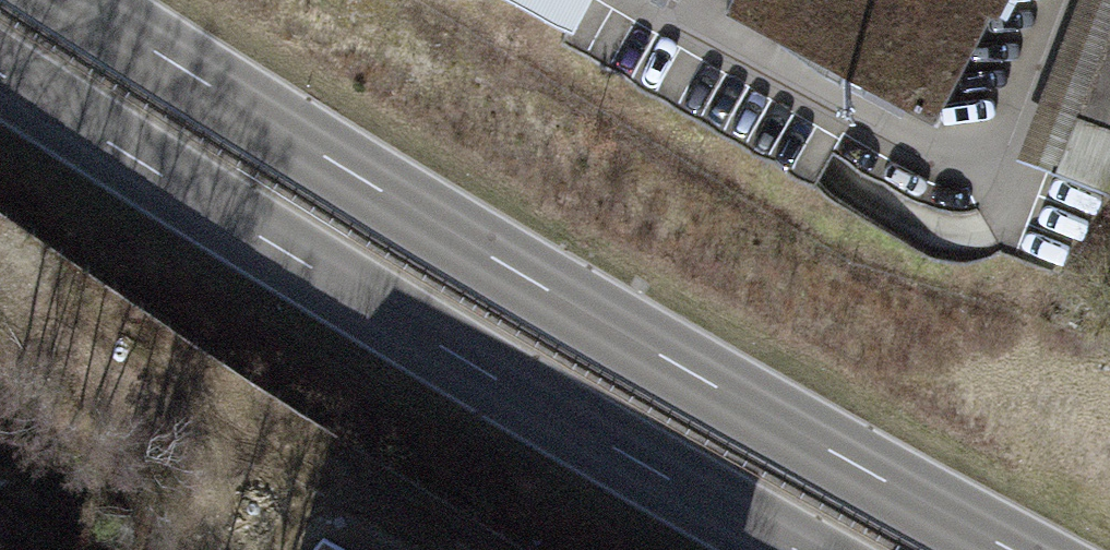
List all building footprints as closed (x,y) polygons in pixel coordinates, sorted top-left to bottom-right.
[(573,24),(586,0),(531,0),(573,24)] [(931,105),(987,0),(732,0),(931,105)] [(1039,160),(1109,187),(1109,0),(1101,0),(1039,160)] [(323,540),(314,549),(341,549),(323,540)]
